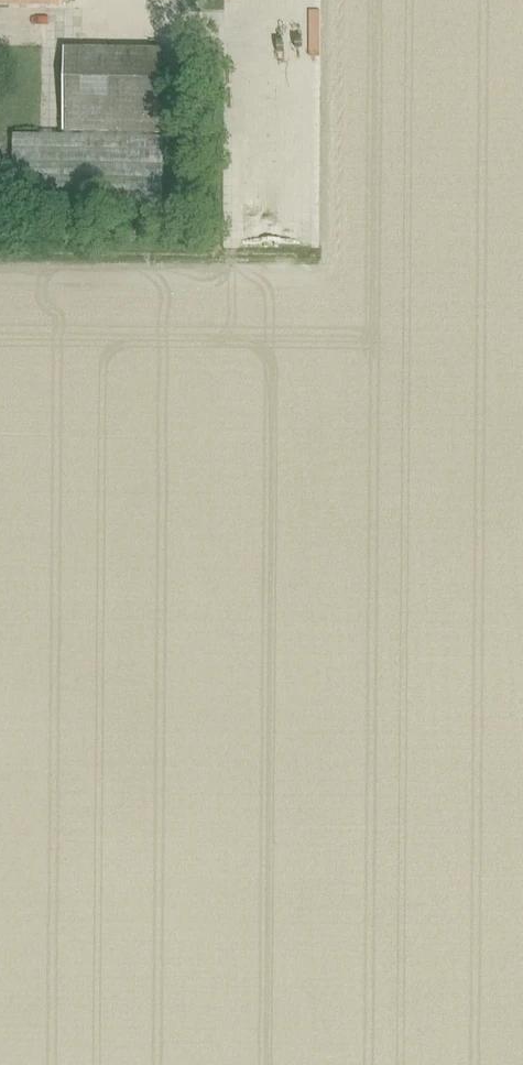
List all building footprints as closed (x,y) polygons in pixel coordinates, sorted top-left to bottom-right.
[(64,50),(63,132),(164,133),(164,51),(64,50)] [(13,208),(163,209),(164,137),(13,136),(13,208)]
